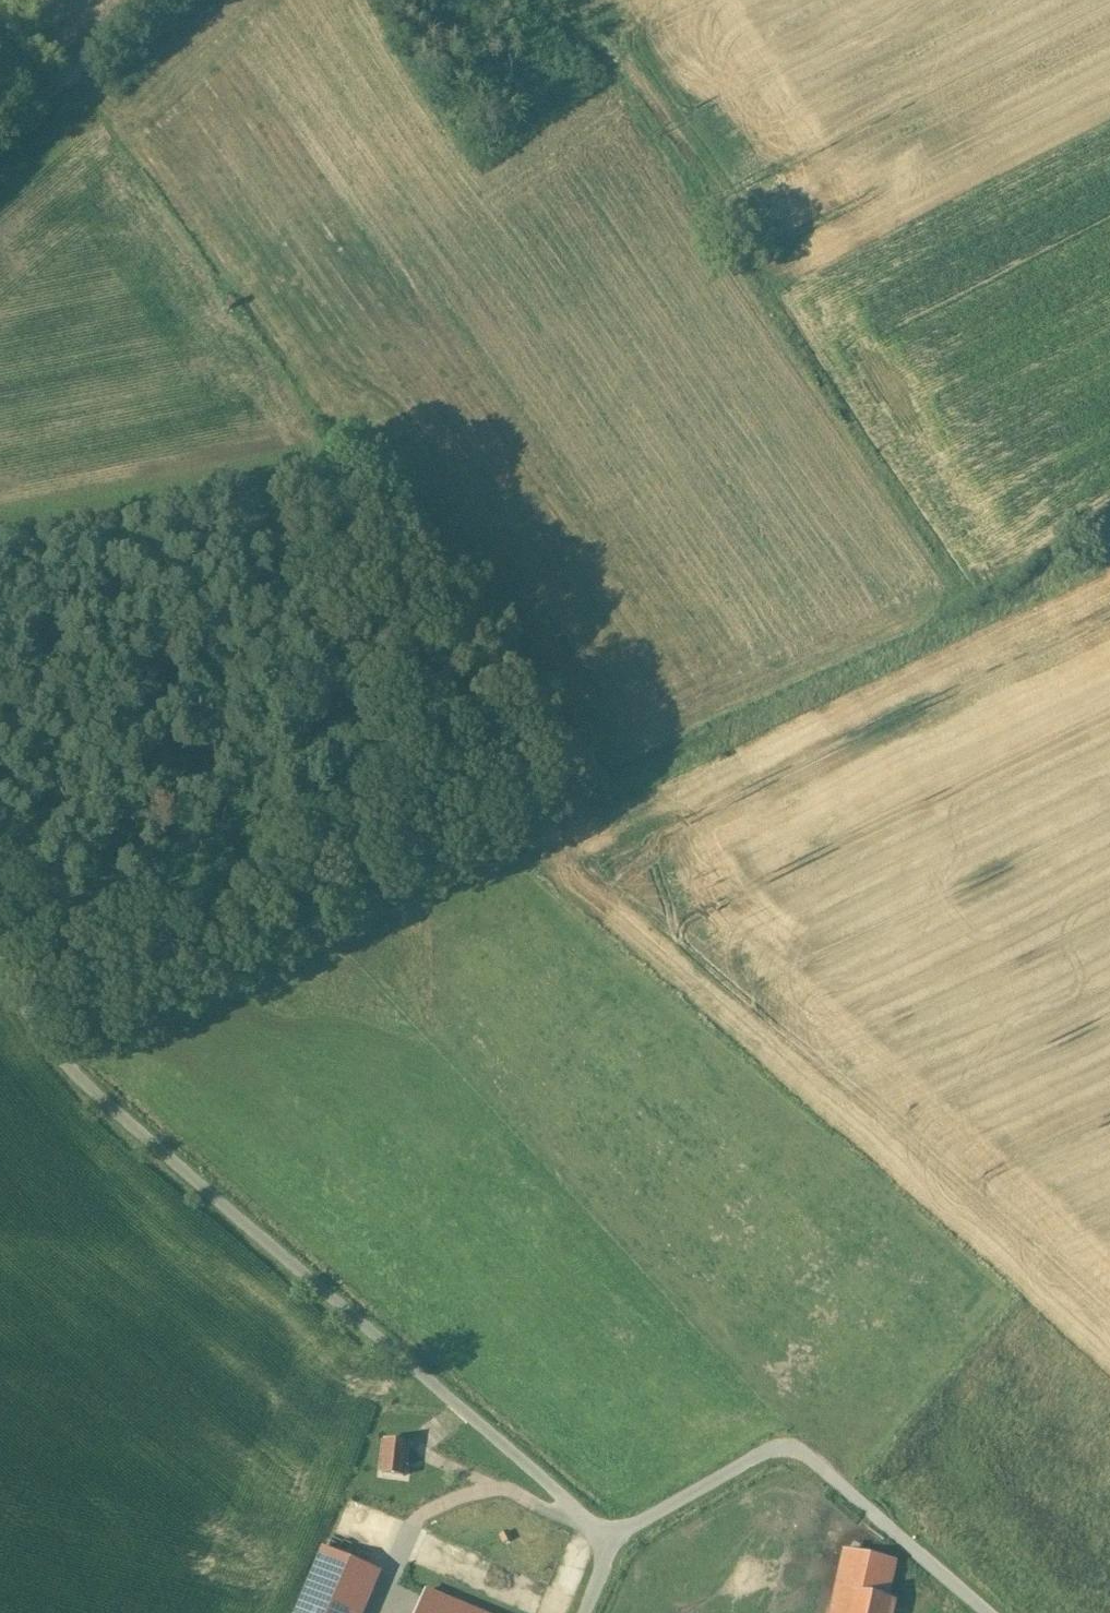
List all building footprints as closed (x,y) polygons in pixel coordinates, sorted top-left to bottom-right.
[(324,1549),(297,1612),(362,1612),(379,1572),(324,1549)] [(843,1550),(835,1589),(851,1593),(851,1592),(890,1600),(898,1562),(843,1550)] [(851,1592),(851,1593),(835,1589),(829,1612),(892,1612),(895,1601),(890,1600),(851,1592)] [(426,1592),(417,1612),(477,1612),(426,1592)]
